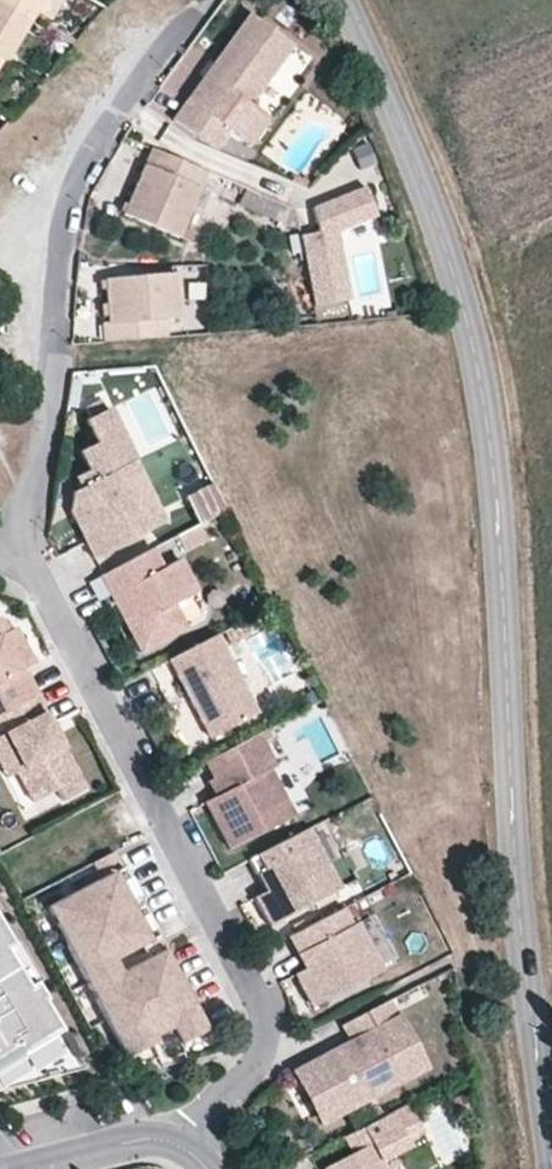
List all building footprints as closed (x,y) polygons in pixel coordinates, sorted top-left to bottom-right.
[(29,20),(34,11),(41,0),(0,0),(0,2),(29,20)] [(62,0),(41,0),(34,11),(50,21),(62,0)] [(23,31),(29,20),(0,2),(0,58),(3,60),(5,61),(8,56),(23,31)] [(249,103),(292,45),(248,13),(172,119),(215,151),(229,131),(249,146),(269,118),(249,103)] [(24,66),(39,40),(23,31),(8,56),(24,66)] [(178,237),(206,172),(151,148),(123,214),(178,237)] [(349,299),(336,232),(376,216),(364,187),(313,207),(317,232),(300,235),(313,307),(349,299)] [(295,209),(246,188),(238,205),(298,229),(295,209)] [(166,338),(164,319),(181,318),(177,272),(104,278),(108,322),(102,322),(104,343),(166,338)] [(164,522),(133,461),(136,460),(109,407),(84,420),(95,442),(79,450),(88,470),(75,477),(80,487),(73,491),(69,511),(93,558),(164,522)] [(226,510),(213,483),(186,497),(200,524),(205,521),(226,510)] [(185,550),(213,536),(205,521),(200,524),(177,536),(185,550)] [(196,592),(179,559),(162,568),(152,549),(100,576),(140,652),(162,640),(156,628),(161,611),(173,605),(196,592)] [(185,628),(173,605),(161,611),(156,628),(162,640),(185,628)] [(254,631),(247,619),(223,631),(230,644),(254,631)] [(20,637),(13,641),(7,631),(2,620),(0,621),(0,715),(36,696),(38,695),(24,669),(33,663),(20,637)] [(20,637),(14,627),(7,631),(13,641),(20,637)] [(257,714),(216,635),(168,660),(209,739),(257,714)] [(36,696),(0,715),(0,726),(4,733),(22,769),(16,772),(32,802),(56,789),(62,801),(85,789),(36,696)] [(293,816),(269,770),(276,767),(265,746),(277,739),(271,727),(204,762),(213,778),(221,793),(215,796),(205,802),(229,848),(293,816)] [(4,733),(0,735),(0,765),(6,777),(16,772),(22,769),(4,733)] [(221,793),(213,778),(207,781),(215,796),(221,793)] [(341,888),(310,828),(257,855),(264,870),(256,874),(265,891),(254,897),(269,927),(341,888)] [(108,864),(117,859),(113,852),(92,863),(96,870),(108,864)] [(121,868),(117,859),(108,864),(113,872),(114,871),(121,868)] [(113,872),(108,864),(96,870),(100,879),(113,872)] [(138,899),(121,868),(114,871),(131,903),(138,899)] [(150,940),(134,910),(141,906),(138,899),(131,903),(114,871),(113,872),(100,879),(47,907),(126,1058),(156,1042),(153,1037),(171,1028),(179,1044),(206,1030),(176,973),(169,977),(156,953),(147,958),(120,972),(113,960),(140,945),(150,940)] [(157,936),(141,906),(134,910),(150,940),(157,936)] [(312,1007),(382,970),(357,922),(351,925),(342,908),(289,936),(305,968),(294,974),(312,1007)] [(50,1056),(55,1064),(74,1053),(34,982),(25,987),(4,949),(11,945),(0,925),(0,1088),(50,1056)] [(164,949),(157,936),(150,940),(140,945),(147,958),(156,953),(164,949)] [(25,987),(34,982),(40,979),(18,941),(11,945),(4,949),(25,987)] [(176,973),(164,949),(156,953),(169,977),(176,973)] [(425,1067),(390,1000),(342,1025),(351,1042),(298,1070),(325,1120),(425,1067)] [(179,1044),(171,1028),(153,1037),(156,1042),(160,1050),(179,1044)] [(0,1088),(0,1090),(84,1069),(74,1053),(55,1064),(50,1056),(0,1088)] [(410,1146),(407,1141),(424,1132),(408,1103),(344,1137),(353,1152),(324,1168),(325,1168),(384,1168),(380,1162),(410,1146)]
